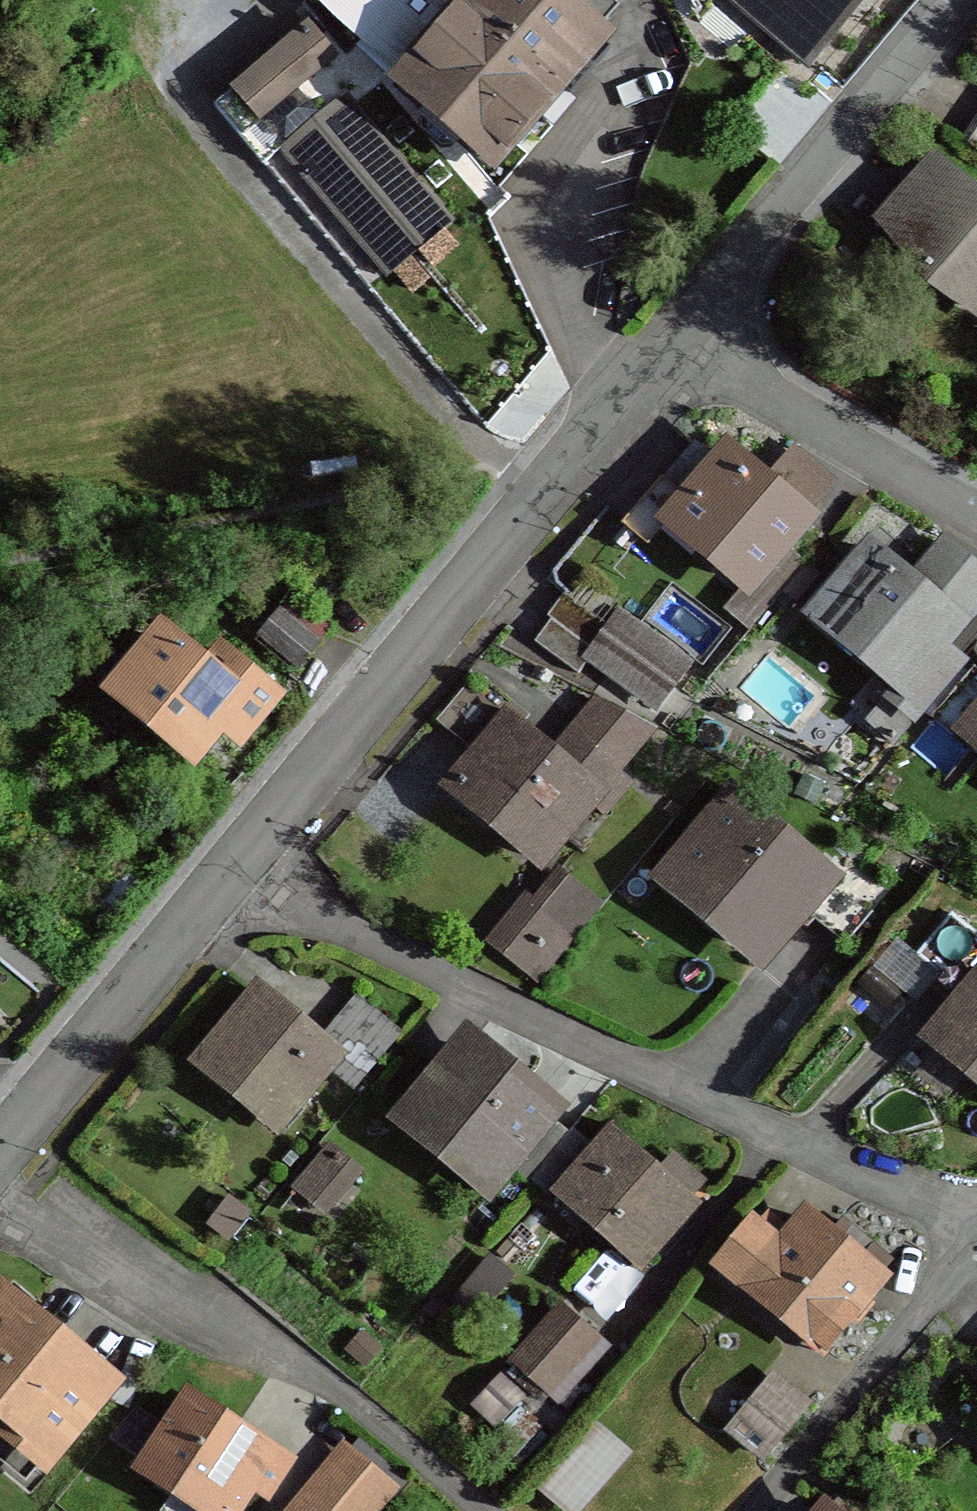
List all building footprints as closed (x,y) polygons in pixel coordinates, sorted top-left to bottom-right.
[(472,0),(321,0),(407,75),(472,0)] [(563,14),(546,0),(472,0),(407,75),(497,156),(595,42),(563,14)] [(563,14),(576,0),(546,0),(563,14)] [(804,55),(852,0),(740,0),(804,55)] [(354,84),(305,28),(215,105),(264,162),(354,84)] [(294,152),(390,265),(446,218),(350,105),(294,152)] [(967,143),(976,150),(976,127),(967,143)] [(976,302),(976,199),(952,178),(934,199),(928,194),(895,233),(911,246),(907,250),(922,262),(919,266),(949,291),(952,287),(967,300),(970,296),(976,302)] [(821,567),(810,557),(812,554),(790,535),(804,519),(725,452),(716,463),(693,444),(667,475),(690,494),(670,518),(748,583),(727,608),(750,627),(789,582),(800,591),(821,567)] [(311,463),(313,476),(356,470),(354,457),(311,463)] [(917,716),(957,668),(935,649),(957,622),(871,549),(818,612),(903,683),(893,696),(917,716)] [(590,656),(655,703),(685,663),(620,616),(611,628),(563,594),(547,616),(551,619),(534,642),(578,674),(590,656)] [(260,635),(298,667),(318,642),(280,610),(260,635)] [(215,717),(240,737),(273,697),(217,653),(200,674),(145,626),(139,629),(104,671),(193,744),(215,717)] [(934,716),(963,741),(972,730),(976,735),(976,684),(968,676),(934,716)] [(602,811),(626,782),(611,770),(647,726),(597,701),(551,756),(516,728),(528,713),(484,677),(474,689),(468,684),(439,718),(465,739),(470,733),(493,751),(486,760),(478,753),(451,786),(540,860),(589,800),(602,811)] [(893,882),(852,848),(827,878),(730,798),(670,872),(766,952),(811,898),(852,932),(893,882)] [(526,967),(528,964),(540,974),(598,900),(567,875),(559,885),(551,879),(530,904),(527,901),(494,942),(526,967)] [(976,1070),(976,938),(971,933),(975,929),(953,912),(918,954),(969,995),(935,1035),(976,1070)] [(301,1096),(326,1066),(353,1089),(401,1031),(360,997),(321,1044),(257,991),(201,1059),(269,1116),(292,1088),(301,1096)] [(505,1163),(528,1182),(569,1132),(467,1048),(413,1114),(492,1179),(505,1163)] [(604,1223),(650,1262),(700,1204),(610,1124),(551,1192),(596,1232),(604,1223)] [(328,1150),(302,1180),(327,1201),(353,1171),(328,1150)] [(229,1236),(248,1209),(226,1193),(207,1220),(229,1236)] [(727,1264),(823,1344),(878,1278),(797,1211),(784,1226),(768,1213),(727,1264)] [(491,1259),(460,1297),(478,1312),(510,1274),(491,1259)] [(0,1433),(0,1442),(34,1470),(105,1383),(1,1298),(0,1299),(0,1404),(14,1416),(0,1433)] [(561,1303),(511,1360),(549,1393),(599,1337),(561,1303)] [(363,1328),(347,1347),(365,1362),(381,1342),(363,1328)] [(775,1378),(732,1430),(761,1454),(804,1402),(775,1378)] [(263,1494),(283,1465),(188,1403),(147,1465),(218,1510),(230,1510),(248,1484),(263,1494)] [(542,1488),(569,1510),(575,1510),(626,1452),(596,1427),(542,1488)] [(296,1510),(369,1510),(384,1493),(340,1457),(296,1510)] [(838,1501),(829,1510),(850,1510),(838,1501)]
